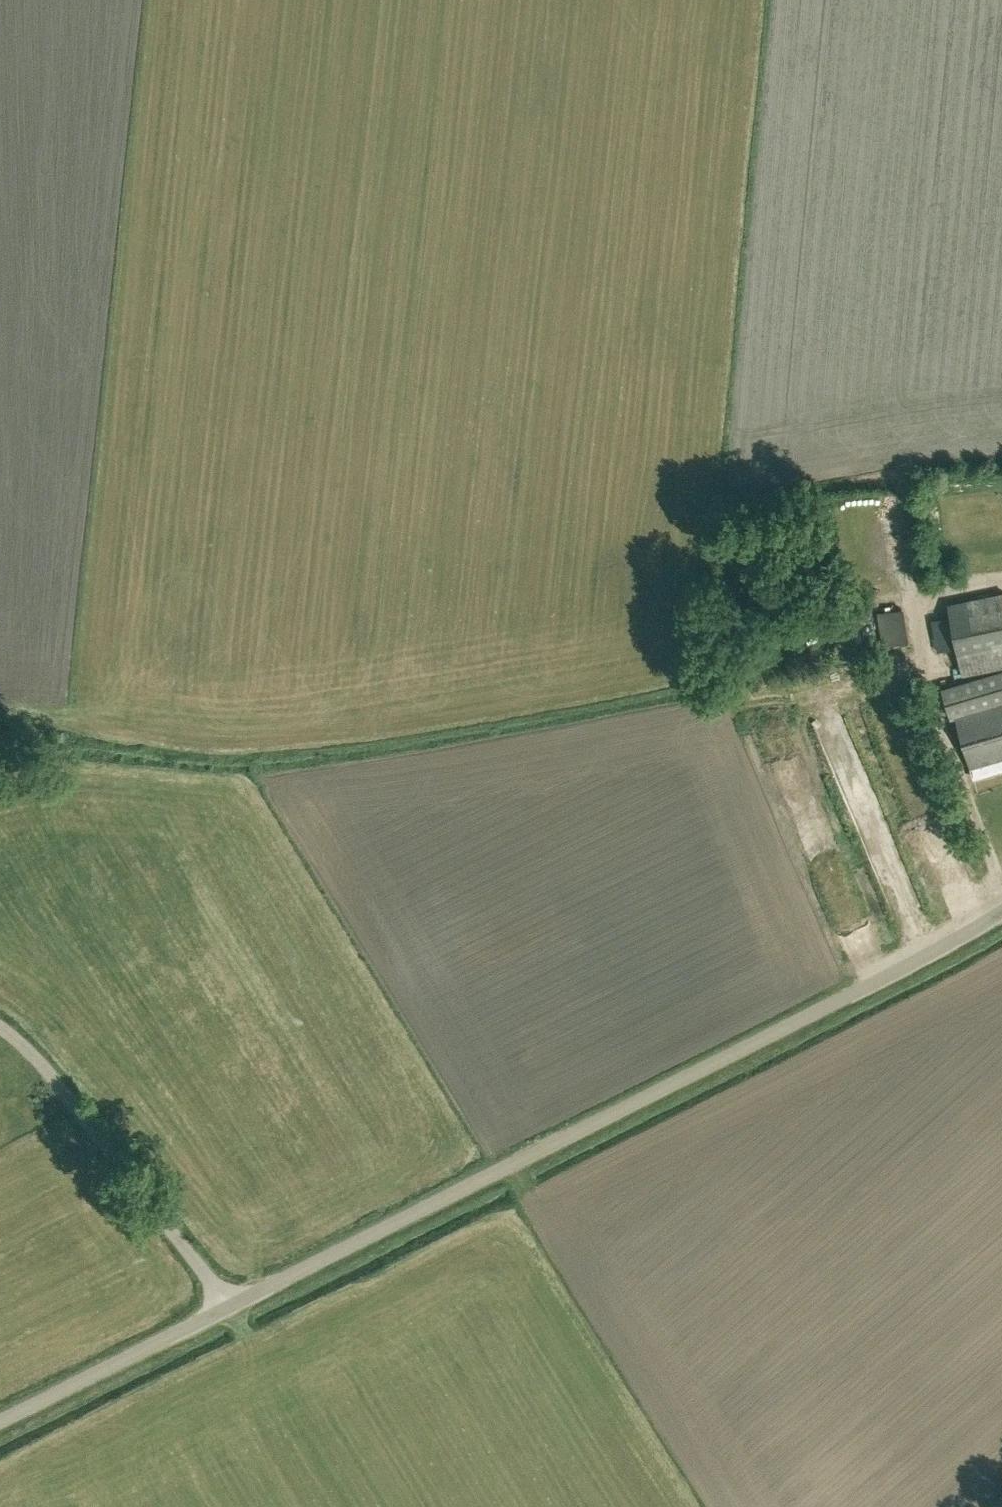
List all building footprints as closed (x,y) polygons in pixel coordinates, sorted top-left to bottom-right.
[(962,675),(1001,667),(1001,591),(948,602),(950,616),(931,619),(937,651),(956,647),(957,652),(962,675)] [(877,612),(882,646),(908,641),(902,608),(877,612)] [(942,687),(950,715),(954,713),(973,776),(1001,767),(1001,670),(942,687)]
